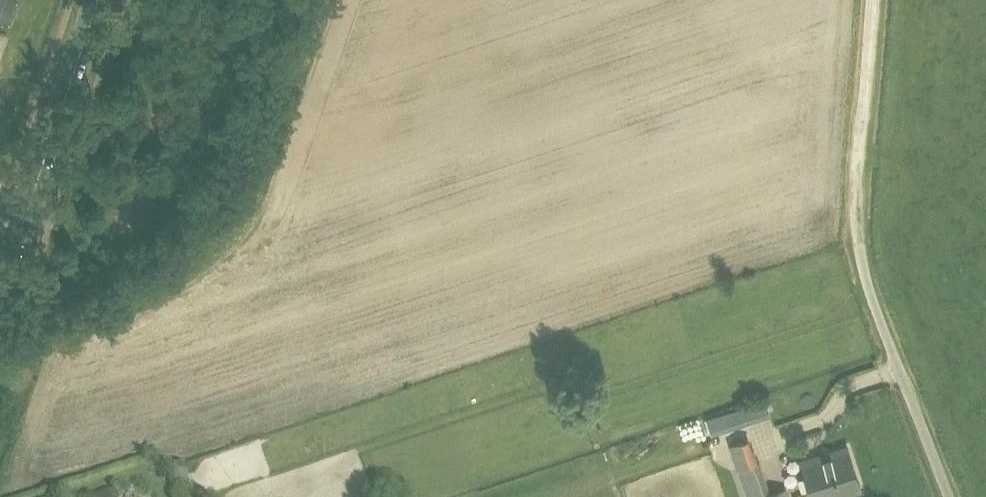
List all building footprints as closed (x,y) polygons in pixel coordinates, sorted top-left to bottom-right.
[(765,400),(729,412),(734,428),(770,416),(765,400)] [(847,446),(801,462),(812,496),(838,496),(861,489),(847,446)] [(739,470),(748,496),(789,496),(786,488),(768,493),(758,464),(739,470)]
